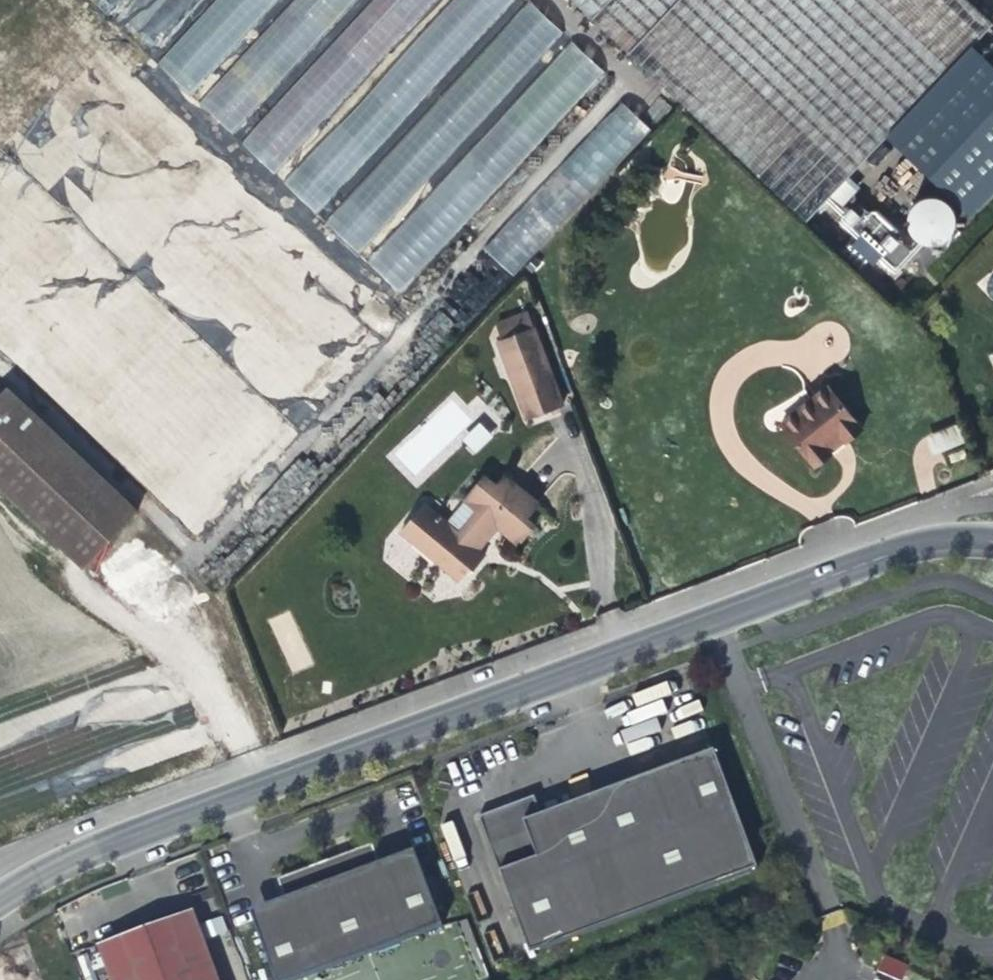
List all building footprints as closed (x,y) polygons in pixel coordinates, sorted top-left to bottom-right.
[(110,16),(124,0),(93,0),(110,16)] [(114,22),(151,56),(203,0),(135,0),(114,22)] [(156,61),(193,95),(282,0),(213,0),(156,61)] [(200,101),(236,135),(362,0),(294,0),(200,101)] [(242,141),(278,175),(441,0),(372,0),(242,141)] [(283,181),(320,215),(520,0),(451,0),(283,181)] [(535,0),(529,0),(325,219),(362,253),(568,31),(535,0)] [(687,100),(693,93),(819,208),(883,137),(972,46),(992,24),(992,0),(580,0),(687,100)] [(608,71),(572,37),(365,260),(402,294),(608,71)] [(883,137),(966,218),(992,190),(992,67),(972,46),(883,137)] [(621,101),(481,248),(512,277),(652,130),(621,101)] [(859,218),(908,265),(922,250),(873,203),(859,218)] [(564,409),(535,330),(503,342),(532,421),(564,409)] [(88,557),(140,502),(6,379),(2,383),(0,385),(0,477),(88,557)] [(797,412),(827,451),(840,441),(834,433),(841,427),(852,419),(858,426),(870,417),(840,380),(797,412)] [(474,455),(493,435),(478,421),(460,441),(474,455)] [(939,453),(964,441),(955,423),(930,435),(939,453)] [(158,496),(192,531),(252,473),(222,442),(198,466),(193,462),(158,496)] [(430,494),(406,520),(462,572),(474,559),(476,562),(488,549),(479,541),(484,536),(487,539),(495,530),(503,522),(524,541),(541,523),(534,517),(547,503),(510,468),(501,477),(491,469),(470,491),(484,505),(464,526),(430,494)] [(547,945),(766,864),(722,745),(607,788),(610,797),(553,818),(550,809),(543,791),(487,811),(523,909),(533,906),(547,945)] [(583,797),(550,809),(553,818),(610,797),(607,788),(583,797)] [(265,922),(287,979),(290,979),(452,920),(430,861),(395,874),(389,858),(382,838),(340,853),(287,873),(294,893),(300,909),(265,922)] [(424,845),(389,858),(395,874),(430,861),(424,845)] [(294,893),(259,906),(265,922),(300,909),(294,893)] [(106,939),(121,979),(228,979),(200,904),(158,920),(106,939)] [(533,906),(523,909),(538,948),(547,945),(533,906)] [(896,979),(902,979),(908,965),(883,954),(875,971),(896,979)]
